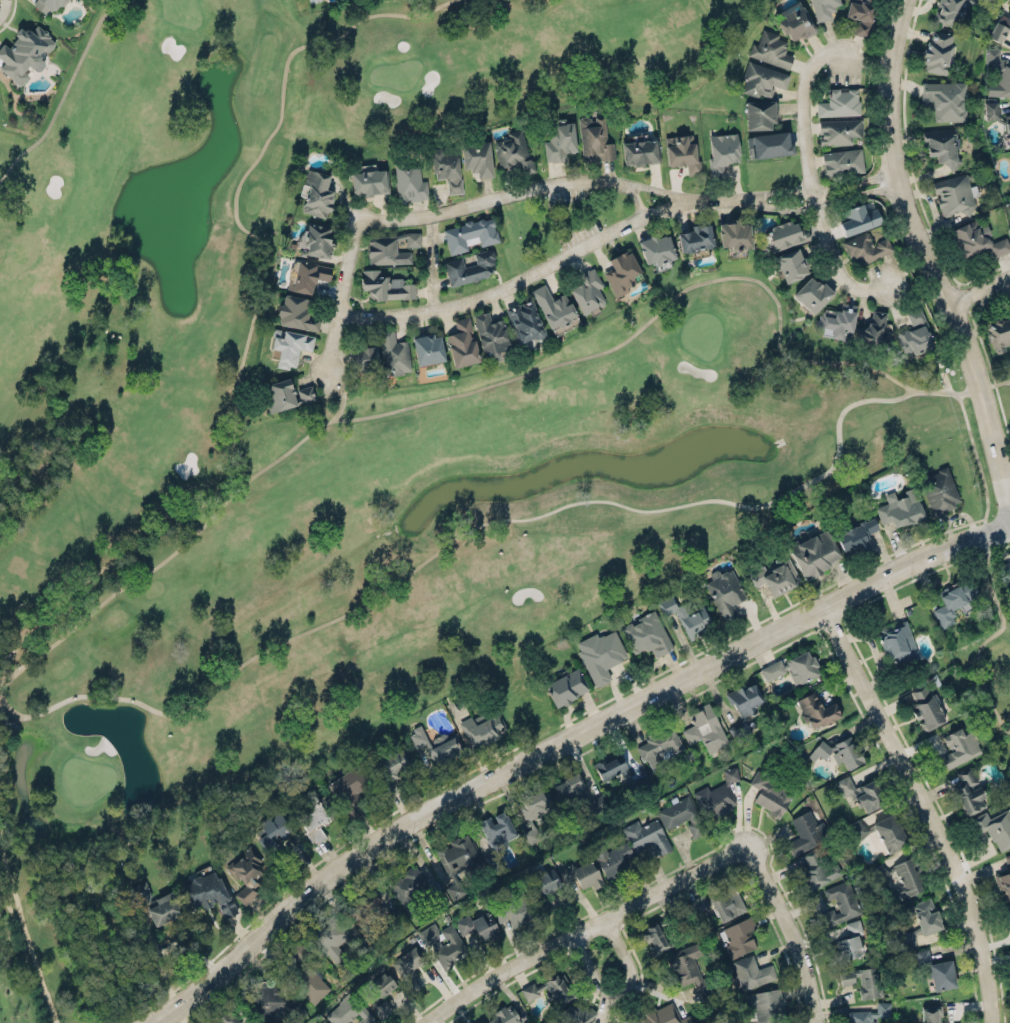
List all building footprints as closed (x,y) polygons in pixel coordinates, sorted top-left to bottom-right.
[(33,3),(36,0),(67,0),(65,4),(61,6),(57,6),(54,12),(52,10),(46,15),(33,3)] [(815,23),(830,19),(828,12),(834,11),(833,6),(840,4),(839,0),(809,0),(815,23)] [(845,17),(848,0),(858,3),(859,0),(876,0),(867,38),(853,34),(856,19),(845,17)] [(932,21),(955,27),(963,0),(939,0),(932,21)] [(791,41),(798,38),(804,39),(805,37),(816,31),(802,5),(792,10),(795,16),(793,17),(790,11),(782,16),(783,19),(776,22),(783,35),(787,33),(791,41)] [(1001,43),(1005,33),(1009,35),(1009,18),(999,14),(988,38),(1001,43)] [(19,86),(0,69),(5,63),(0,58),(0,48),(3,44),(8,49),(13,44),(12,44),(17,37),(14,35),(20,28),(24,31),(25,31),(28,30),(30,31),(31,31),(31,32),(37,24),(43,29),(44,29),(46,30),(47,32),(47,33),(54,38),(53,41),(52,40),(38,55),(40,57),(39,60),(40,62),(35,68),(32,69),(28,66),(24,72),(28,75),(19,86)] [(751,43),(747,56),(788,69),(793,56),(784,53),(788,42),(778,38),(779,34),(763,28),(757,45),(751,43)] [(932,29),(953,33),(951,45),(953,46),(951,55),(949,54),(946,75),(924,71),(925,64),(922,64),(923,56),(926,42),(929,42),(932,29)] [(999,60),(999,48),(985,47),(984,73),(997,73),(997,83),(987,83),(987,95),(1009,96),(1009,60),(999,60)] [(790,74),(747,61),(742,77),(746,78),(742,91),(769,99),(774,85),(785,89),(790,74)] [(965,82),(921,82),(921,104),(933,104),(933,121),(965,121),(965,82)] [(859,115),(858,88),(827,88),(828,102),(816,102),(816,116),(859,115)] [(744,102),(777,101),(778,116),(775,116),(775,124),(771,125),(771,131),(745,133),(744,102)] [(615,158),(613,142),(607,142),(604,115),(594,116),(595,121),(590,121),(590,117),(588,117),(586,116),(581,116),(580,119),(578,119),(579,128),(580,128),(584,160),(598,159),(597,157),(600,157),(601,160),(615,158)] [(818,120),(819,145),(851,144),(851,136),(862,136),(861,119),(818,120)] [(544,141),(549,140),(547,125),(549,125),(550,123),(555,122),(557,124),(565,123),(572,122),(575,150),(569,151),(568,150),(566,150),(565,151),(563,151),(564,159),(546,161),(544,141)] [(926,156),(936,155),(937,167),(960,165),(956,127),(924,131),(926,156)] [(532,172),(523,128),(507,132),(508,138),(493,142),(499,168),(519,164),(521,175),(532,172)] [(752,143),(754,157),(791,154),(789,131),(746,135),(747,144),(752,143)] [(739,161),(736,132),(708,135),(712,178),(725,177),(723,163),(739,161)] [(664,137),(667,166),(686,165),(687,175),(699,174),(694,134),(664,137)] [(620,143),(659,139),(661,163),(641,168),(627,168),(623,166),(622,161),(620,143)] [(461,144),(489,141),(492,178),(478,179),(477,172),(471,173),(470,169),(463,170),(461,144)] [(462,192),(461,178),(459,178),(456,146),(430,148),(432,172),(435,172),(435,179),(443,178),(444,179),(449,178),(449,179),(447,179),(448,194),(462,192)] [(821,153),(860,147),(864,172),(823,177),(822,169),(823,168),(821,153)] [(428,197),(426,180),(421,180),(419,167),(404,168),(403,160),(393,162),(398,201),(408,200),(407,197),(410,197),(410,200),(422,199),(422,197),(428,197)] [(386,169),(375,170),(375,163),(360,165),(361,171),(350,173),(353,196),(389,192),(386,169)] [(307,168),(329,174),(326,189),(331,190),(332,201),(332,205),(329,211),(327,212),(326,213),(325,214),(325,218),(302,210),(304,203),(304,202),(304,199),(303,196),(298,194),(301,182),(303,183),(307,168)] [(930,181),(966,171),(975,204),(969,216),(958,211),(945,217),(941,215),(938,208),(934,193),(930,181)] [(843,233),(881,220),(875,200),(837,213),(843,233)] [(442,228),(449,255),(468,250),(467,244),(480,241),(481,245),(498,241),(492,216),(442,228)] [(946,232),(976,218),(980,226),(983,225),(991,241),(1005,236),(1009,249),(991,257),(985,246),(959,259),(946,232)] [(719,223),(734,222),(734,219),(738,219),(739,224),(749,223),(752,247),(746,248),(746,255),(730,256),(729,245),(721,246),(719,223)] [(766,228),(770,245),(769,247),(770,250),(773,251),(809,240),(808,236),(804,238),(803,235),(800,236),(794,220),(766,228)] [(300,254),(328,258),(333,228),(305,223),(300,254)] [(678,236),(682,254),(684,253),(685,255),(692,253),(692,251),(696,250),(696,252),(701,251),(700,249),(705,248),(705,249),(711,248),(711,247),(713,246),(708,225),(698,228),(699,230),(697,230),(696,226),(691,227),(692,232),(678,236)] [(887,238),(872,244),(867,231),(843,241),(853,267),(893,251),(887,238)] [(368,235),(368,264),(412,263),(412,251),(396,251),(396,239),(406,239),(406,246),(420,246),(419,234),(368,235)] [(668,234),(657,238),(655,234),(637,241),(646,264),(653,261),(655,266),(677,259),(668,234)] [(783,283),(808,274),(799,247),(774,257),(783,283)] [(443,262),(461,256),(464,267),(477,263),(473,253),(490,248),(493,250),(496,258),(495,267),(492,273),(487,279),(477,281),(450,287),(443,262)] [(604,272),(616,296),(627,290),(625,286),(643,277),(630,251),(624,254),(622,251),(608,259),(613,268),(604,272)] [(298,261),(333,267),(329,282),(317,279),(315,285),(313,285),(311,296),(286,292),(288,283),(293,284),(298,261)] [(584,316),(607,304),(598,288),(603,285),(592,267),(577,275),(581,282),(569,289),(584,316)] [(415,298),(414,283),(403,283),(403,277),(379,278),(379,269),(361,269),(361,290),(368,290),(368,299),(415,298)] [(792,295),(813,314),(832,294),(811,274),(792,295)] [(531,291),(550,328),(552,329),(555,335),(580,322),(576,316),(577,315),(563,291),(551,297),(544,283),(531,291)] [(309,298),(282,293),(278,316),(280,316),(278,324),(318,332),(320,317),(306,315),(309,298)] [(505,309),(519,344),(545,334),(530,299),(505,309)] [(856,304),(851,333),(815,325),(816,319),(818,319),(819,314),(821,315),(822,308),(839,311),(841,302),(856,304)] [(894,332),(903,353),(905,352),(907,353),(911,351),(913,355),(932,347),(930,341),(933,340),(919,305),(904,311),(910,325),(894,332)] [(886,312),(871,309),(867,329),(856,327),(854,341),(889,347),(891,333),(883,331),(886,312)] [(503,319),(490,321),(488,311),(473,314),(481,353),(489,352),(490,355),(509,351),(503,319)] [(981,321),(1009,311),(1009,343),(1003,345),(1004,350),(996,353),(990,342),(989,342),(981,321)] [(469,316),(481,363),(454,370),(446,337),(457,334),(453,320),(469,316)] [(379,329),(385,376),(404,374),(403,371),(411,370),(406,339),(395,341),(393,327),(379,329)] [(314,335),(274,329),(271,349),(279,350),(276,366),(296,369),(299,349),(311,350),(314,335)] [(411,336),(417,365),(444,360),(439,336),(433,337),(433,333),(411,336)] [(349,371),(379,369),(376,345),(362,347),(362,344),(347,346),(349,371)] [(311,385),(294,389),(290,377),(263,384),(270,412),(315,400),(311,385)] [(919,477),(938,470),(937,467),(947,463),(960,498),(953,500),(955,504),(945,508),(946,511),(934,516),(919,477)] [(875,507),(882,522),(893,518),(895,523),(923,511),(912,485),(903,489),(904,491),(895,495),(892,488),(884,492),(888,502),(875,507)] [(869,547),(864,535),(877,529),(873,518),(835,533),(844,557),(869,547)] [(786,544),(804,578),(830,564),(828,560),(839,554),(826,530),(816,535),(815,532),(798,541),(802,550),(800,551),(794,540),(786,544)] [(771,596),(799,583),(786,555),(749,572),(755,586),(764,582),(771,596)] [(996,564),(1008,599),(1009,598),(1009,558),(996,564)] [(705,585),(722,619),(737,612),(733,603),(745,598),(731,568),(728,569),(726,569),(720,572),(719,569),(717,568),(711,571),(710,573),(712,578),(706,581),(705,585)] [(941,628),(956,621),(951,610),(960,605),(963,611),(970,608),(967,600),(978,594),(970,577),(937,593),(943,604),(932,610),(941,628)] [(673,593),(658,600),(665,613),(675,608),(690,638),(715,625),(703,600),(696,604),(692,596),(678,603),(673,593)] [(619,624),(655,606),(675,647),(655,656),(650,647),(634,655),(619,624)] [(876,628),(906,617),(916,647),(885,658),(879,641),(876,628)] [(614,628),(628,655),(605,666),(611,677),(595,685),(577,649),(580,648),(576,640),(596,631),(598,635),(601,633),(604,633),(614,628)] [(788,655),(805,646),(808,652),(812,650),(818,663),(815,665),(819,671),(800,681),(798,679),(793,682),(788,673),(791,671),(788,664),(782,667),(784,671),(765,681),(759,668),(777,658),(781,666),(786,663),(785,659),(789,657),(788,655)] [(555,705),(548,691),(551,688),(546,681),(565,671),(578,665),(589,689),(555,705)] [(727,693),(738,717),(764,705),(753,681),(727,693)] [(911,691),(916,702),(911,704),(914,711),(911,712),(916,720),(921,718),(921,720),(918,722),(923,732),(945,721),(941,713),(942,712),(936,702),(935,702),(931,694),(930,695),(924,684),(911,691)] [(834,699),(840,713),(812,726),(808,720),(804,722),(800,714),(802,712),(795,698),(804,691),(813,690),(821,704),(834,699)] [(728,742),(708,703),(689,713),(694,724),(681,730),(689,745),(700,738),(708,753),(728,742)] [(507,732),(496,707),(460,723),(471,747),(507,732)] [(12,721),(1,709),(0,710),(0,731),(0,732),(12,721)] [(752,732),(745,718),(727,728),(734,742),(752,732)] [(656,728),(664,724),(666,727),(669,725),(670,727),(674,725),(684,746),(672,752),(673,754),(661,759),(663,763),(652,768),(646,757),(642,759),(635,745),(647,740),(646,737),(649,736),(647,733),(655,729),(656,732),(658,731),(656,728)] [(946,730),(959,724),(960,725),(963,725),(964,728),(963,730),(963,731),(972,727),(979,740),(976,742),(980,749),(979,751),(943,769),(937,757),(950,751),(950,749),(954,747),(952,744),(946,744),(942,736),(948,733),(946,730)] [(456,732),(446,736),(445,732),(428,739),(423,726),(408,731),(419,760),(430,756),(435,769),(454,762),(452,756),(464,751),(456,732)] [(825,743),(808,750),(812,761),(831,753),(836,763),(842,760),(846,769),(862,762),(851,735),(827,746),(825,743)] [(388,796),(380,783),(384,780),(373,761),(382,756),(383,751),(392,747),(396,749),(400,745),(401,746),(402,745),(414,764),(393,777),(400,789),(388,796)] [(593,761),(603,781),(629,767),(623,756),(618,758),(615,754),(603,760),(605,756),(601,756),(596,758),(593,761)] [(347,819),(326,779),(362,759),(370,774),(365,777),(366,782),(353,789),(357,797),(355,798),(362,811),(347,819)] [(954,784),(958,791),(957,794),(968,815),(985,806),(981,797),(986,795),(970,764),(957,771),(962,780),(954,784)] [(692,791),(707,821),(733,808),(731,804),(736,802),(727,785),(730,780),(739,778),(736,765),(722,768),(725,780),(710,787),(707,783),(692,791)] [(756,767),(747,783),(757,788),(752,800),(768,811),(767,813),(779,819),(798,788),(784,780),(780,787),(769,780),(771,776),(756,767)] [(563,806),(576,800),(580,810),(588,806),(591,814),(608,806),(603,793),(590,799),(578,772),(553,783),(563,806)] [(834,781),(848,774),(854,787),(860,784),(860,785),(873,779),(877,787),(878,786),(882,795),(885,801),(865,811),(862,805),(858,807),(854,799),(852,799),(850,794),(843,797),(834,781)] [(523,832),(528,844),(541,839),(532,818),(555,808),(547,790),(517,802),(529,830),(523,832)] [(295,813),(313,845),(325,838),(319,826),(340,814),(328,793),(316,800),(313,795),(302,801),(306,807),(295,813)] [(656,809),(687,793),(706,829),(693,836),(686,823),(691,821),(689,817),(666,829),(656,809)] [(1009,845),(1009,806),(989,817),(985,810),(968,818),(976,833),(986,828),(992,841),(994,840),(999,850),(1009,845)] [(263,829),(256,834),(265,848),(276,841),(274,838),(292,826),(280,807),(268,815),(267,813),(257,819),(263,829)] [(477,820),(492,849),(482,855),(492,874),(506,868),(493,841),(505,836),(507,840),(517,834),(506,811),(504,812),(503,808),(493,813),(497,819),(493,821),(488,814),(477,820)] [(789,819),(797,835),(786,841),(793,856),(831,837),(822,820),(815,824),(808,810),(798,812),(789,819)] [(875,829),(887,850),(908,840),(892,810),(872,821),(873,825),(867,827),(857,818),(847,827),(859,839),(868,831),(875,829)] [(671,849),(656,818),(640,826),(637,820),(621,827),(633,851),(652,842),(658,855),(671,849)] [(452,902),(443,887),(454,881),(450,874),(448,874),(432,847),(444,840),(447,845),(449,844),(446,840),(460,832),(461,833),(467,830),(483,859),(458,873),(468,892),(452,902)] [(633,855),(627,842),(606,850),(602,839),(590,844),(604,880),(628,870),(623,859),(633,855)] [(244,905),(257,894),(252,888),(259,883),(255,878),(266,868),(249,848),(229,865),(245,884),(234,894),(244,905)] [(794,869),(806,893),(841,875),(835,862),(825,868),(815,848),(803,854),(807,863),(794,869)] [(1003,901),(1009,899),(1009,853),(1003,855),(1008,869),(994,873),(1003,901)] [(924,889),(911,857),(894,864),(902,884),(890,889),(895,901),(924,889)] [(557,869),(563,884),(576,879),(580,889),(592,884),(594,888),(602,885),(593,860),(574,867),(572,863),(557,869)] [(449,903),(441,889),(433,894),(417,863),(400,872),(401,874),(389,881),(411,923),(449,903)] [(890,872),(879,863),(870,873),(880,882),(890,872)] [(562,887),(552,866),(525,879),(543,916),(552,911),(544,896),(562,887)] [(235,913),(217,869),(180,884),(190,908),(200,904),(202,908),(216,902),(223,918),(235,913)] [(819,912),(825,926),(861,912),(848,878),(823,888),(827,897),(833,895),(835,900),(834,900),(836,906),(837,905),(839,910),(834,912),(832,907),(819,912)] [(148,905),(157,923),(185,909),(175,891),(174,891),(171,886),(156,895),(158,900),(150,903),(149,895),(152,894),(146,879),(126,886),(132,902),(145,897),(148,905)] [(535,916),(519,884),(504,891),(508,899),(491,907),(499,923),(509,918),(513,926),(535,916)] [(721,922),(745,909),(732,885),(705,899),(702,894),(683,903),(691,918),(713,907),(721,922)] [(385,912),(373,889),(352,900),(355,907),(351,909),(359,926),(380,916),(386,926),(403,918),(397,906),(385,912)] [(916,922),(910,904),(930,895),(934,905),(937,907),(941,917),(940,919),(943,926),(921,935),(920,932),(915,935),(916,946),(901,947),(901,931),(913,930),(918,927),(916,922)] [(481,943),(500,935),(490,911),(471,919),(469,915),(455,921),(461,935),(475,929),(481,943)] [(751,913),(721,927),(722,928),(724,928),(730,941),(724,944),(730,958),(758,946),(751,931),(746,933),(744,930),(756,925),(751,913)] [(643,930),(653,952),(673,942),(670,937),(673,936),(669,926),(664,928),(659,918),(646,924),(648,927),(643,930)] [(835,943),(840,964),(870,957),(860,918),(843,923),(846,936),(835,943)] [(451,923),(440,929),(447,942),(444,943),(433,923),(417,932),(425,946),(429,943),(442,969),(468,955),(451,923)] [(695,980),(701,1001),(714,996),(708,975),(700,977),(694,956),(703,953),(700,943),(664,954),(669,971),(673,970),(678,986),(695,980)] [(422,984),(412,969),(427,959),(418,944),(391,960),(410,991),(422,984)] [(332,986),(296,946),(287,954),(299,968),(290,977),(314,1003),(332,986)] [(930,977),(927,978),(924,963),(918,964),(915,951),(928,948),(930,958),(926,960),(927,962),(951,957),(958,985),(941,989),(940,983),(937,984),(938,988),(933,989),(930,977)] [(732,960),(753,952),(758,967),(772,962),(777,977),(742,989),(741,985),(734,987),(730,975),(737,973),(732,960)] [(365,978),(371,986),(362,992),(381,1018),(392,1010),(383,997),(397,986),(382,965),(365,978)] [(860,998),(881,996),(878,967),(839,970),(840,983),(859,981),(860,998)] [(552,1008),(576,998),(571,985),(569,986),(564,975),(557,977),(557,976),(534,985),(533,982),(520,988),(525,999),(545,991),(552,1008)] [(268,982),(246,1002),(265,1022),(274,1022),(277,1020),(271,1014),(285,1001),(268,982)] [(753,1006),(756,1022),(760,1022),(786,1018),(780,988),(744,994),(747,1007),(753,1006)] [(346,1022),(355,1015),(361,1022),(377,1022),(353,991),(323,1013),(331,1022),(346,1022)] [(596,1012),(574,998),(559,1022),(590,1022),(596,1012)] [(672,1001),(639,1014),(643,1022),(693,1022),(690,1014),(679,1018),(672,1001)] [(872,1016),(872,1022),(870,1022),(850,1022),(847,1022),(847,1011),(869,1010),(869,1011),(876,1011),(876,1001),(890,1002),(890,1016),(872,1016)] [(491,1022),(517,1022),(521,1021),(510,1003),(487,1017),(491,1022)] [(940,1007),(922,1008),(922,1022),(941,1022),(940,1007)] [(231,1008),(242,1022),(218,1022),(221,1021),(217,1015),(224,1010),(226,1012),(231,1008)]
